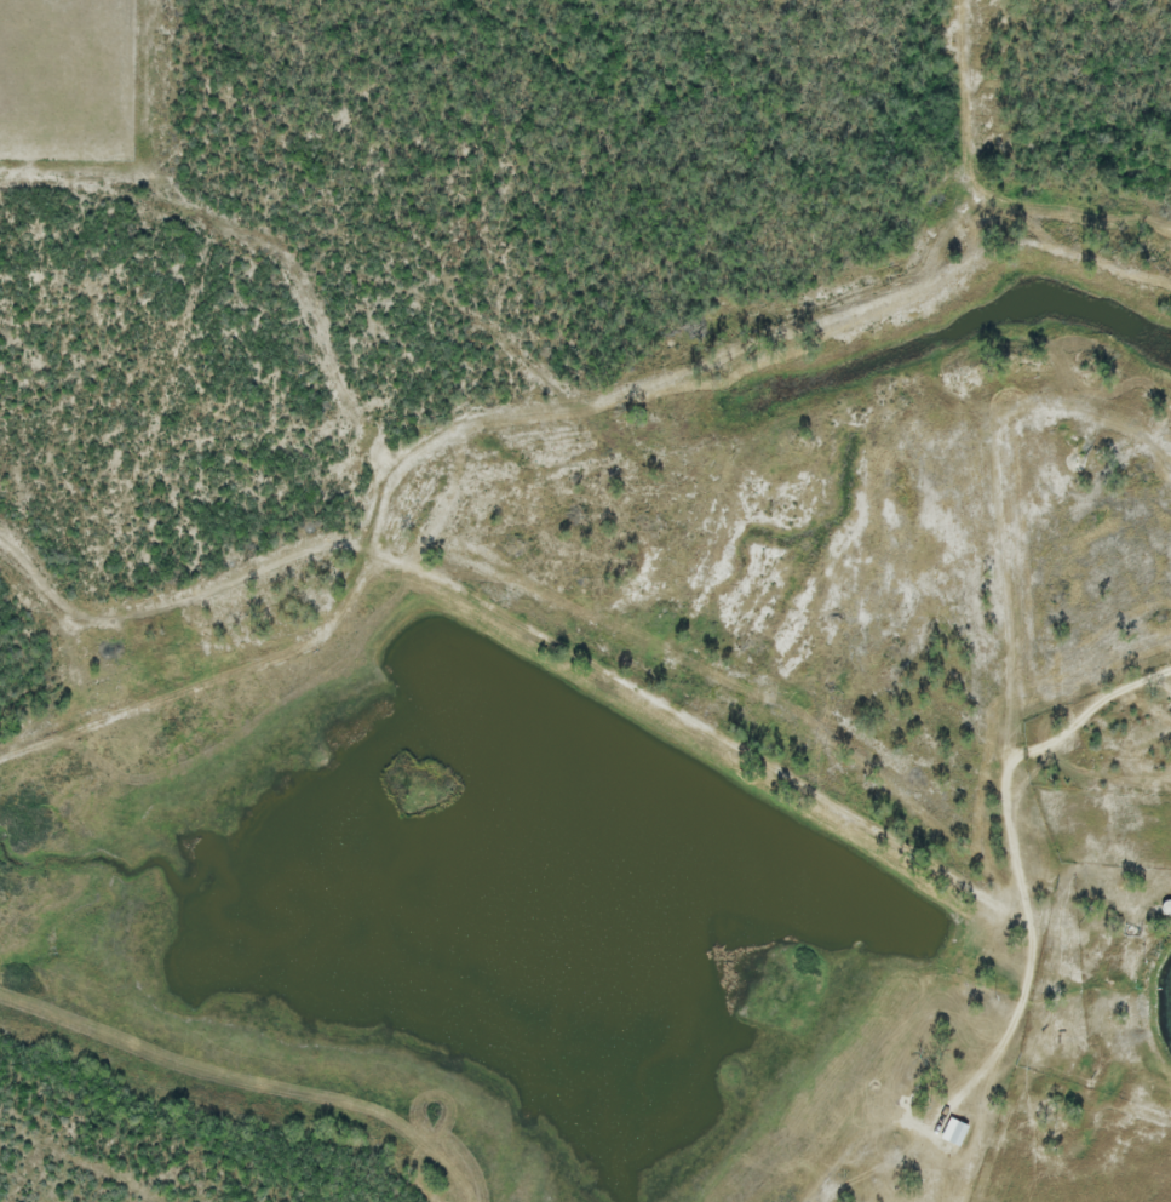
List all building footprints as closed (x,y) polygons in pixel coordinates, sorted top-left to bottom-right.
[(954,1151),(966,1131),(948,1121),(936,1141),(954,1151)]
